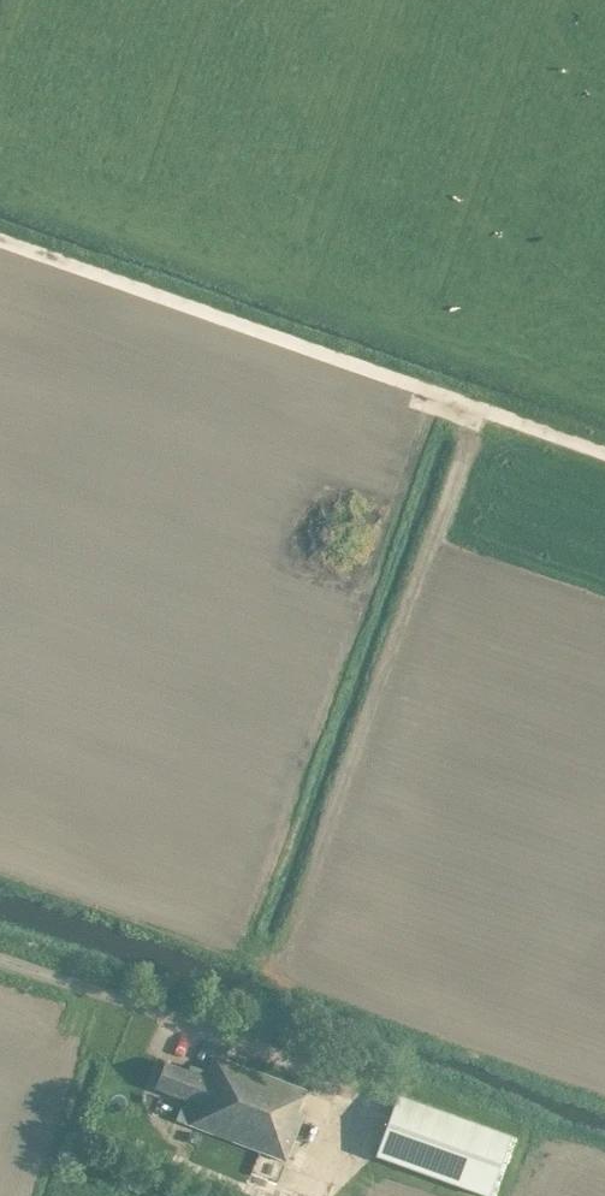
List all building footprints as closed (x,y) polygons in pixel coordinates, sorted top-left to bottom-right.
[(603,944),(603,930),(586,930),(586,944),(603,944)] [(175,1117),(190,1124),(285,1160),(303,1112),(298,1110),(305,1089),(213,1054),(207,1070),(189,1064),(188,1068),(166,1060),(155,1087),(186,1099),(184,1105),(180,1104),(175,1117)] [(374,1154),(486,1195),(508,1136),(395,1095),(374,1154)]
